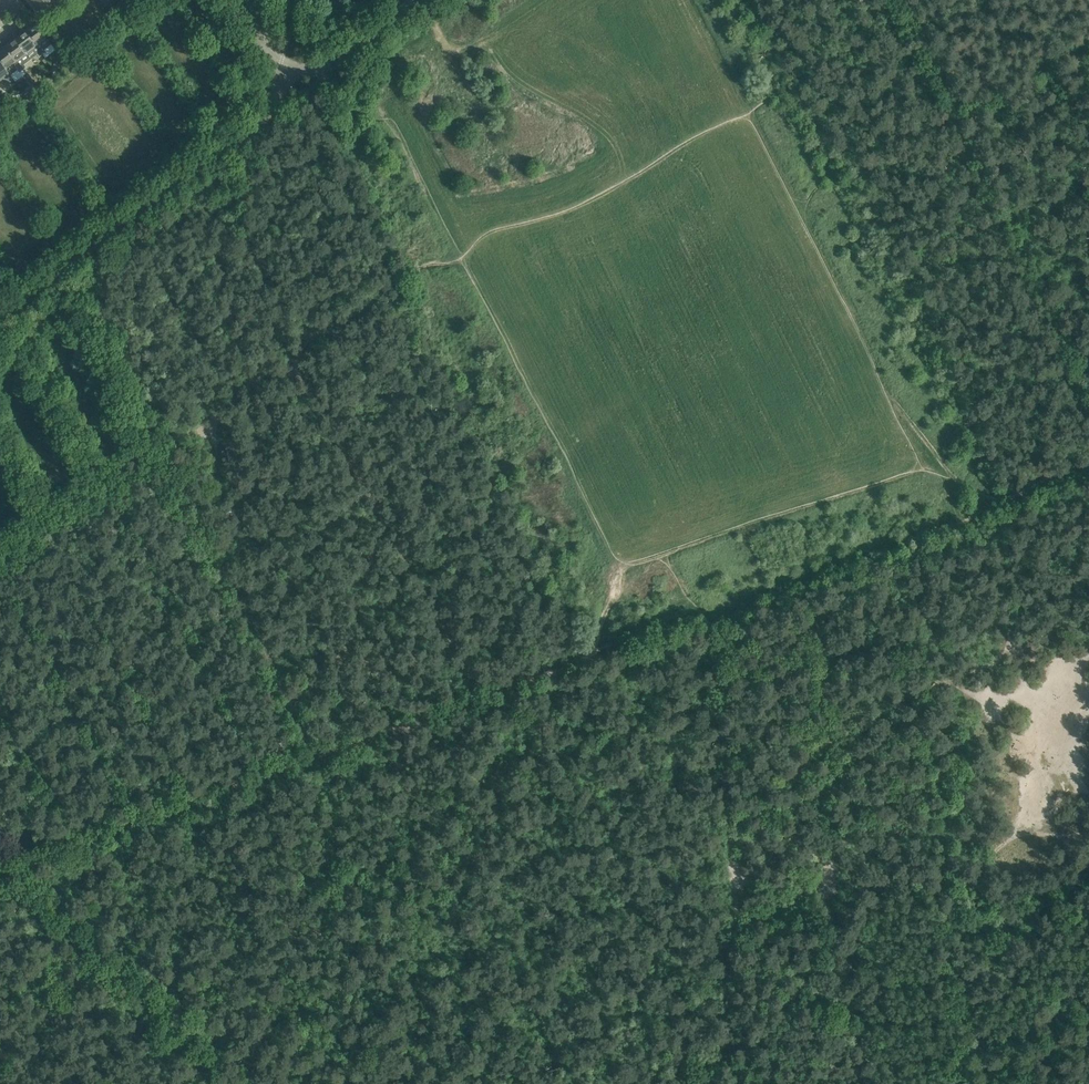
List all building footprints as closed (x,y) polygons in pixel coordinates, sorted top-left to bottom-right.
[(37,10),(35,12),(37,16),(43,12),(43,11),(48,7),(46,4),(49,2),(51,5),(58,0),(29,0),(37,10)] [(121,0),(109,9),(112,13),(129,0),(121,0)] [(51,43),(35,23),(25,31),(42,53),(46,51),(44,48),(51,43)] [(25,31),(15,39),(30,58),(37,53),(39,56),(42,53),(25,31)] [(24,63),(30,58),(15,39),(5,46),(22,69),(26,66),(24,63)] [(4,67),(10,74),(17,69),(19,71),(22,69),(5,46),(0,50),(0,61),(4,67)] [(4,67),(0,61),(0,82),(4,79),(5,81),(12,76),(10,74),(4,67)]
